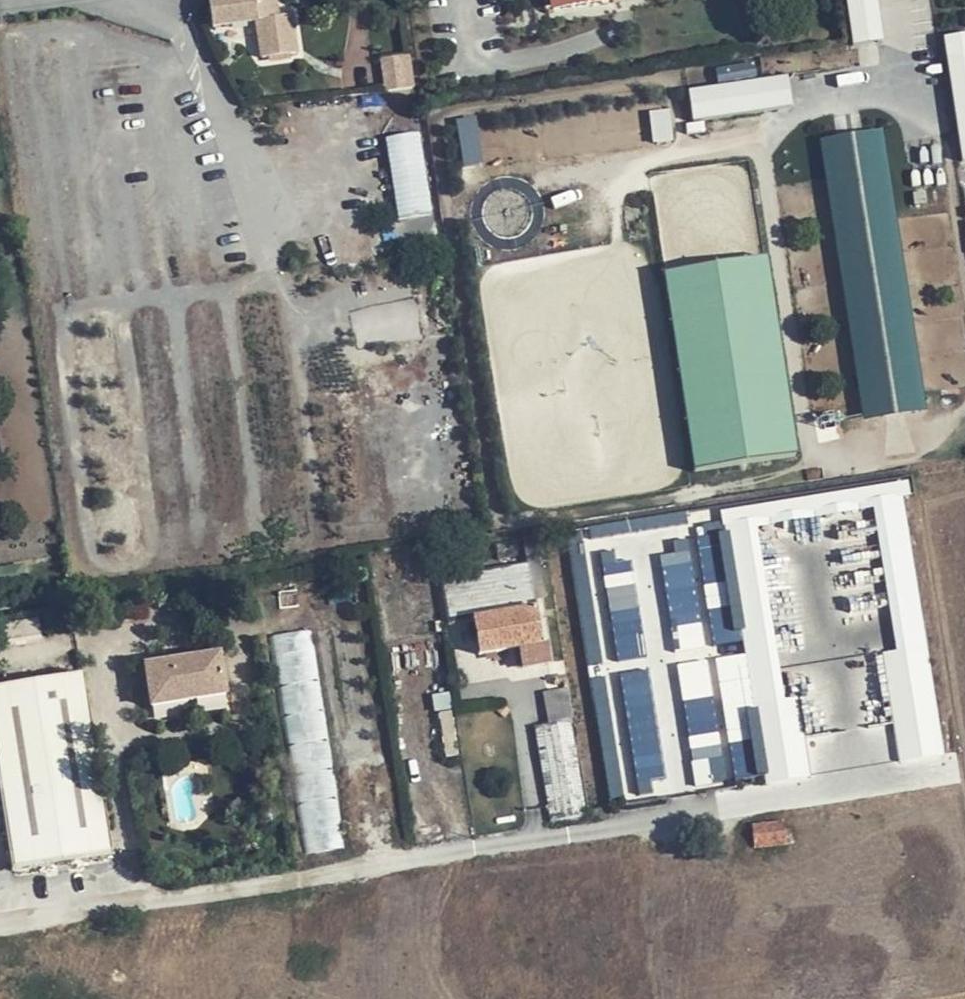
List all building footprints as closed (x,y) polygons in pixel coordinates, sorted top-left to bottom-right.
[(204,1),(208,27),(253,21),(258,59),(292,54),(286,16),(273,18),(270,0),(210,0),(204,1)] [(544,11),(552,10),(552,13),(607,4),(606,0),(542,0),(544,11)] [(855,45),(885,40),(879,0),(848,0),(855,45)] [(960,162),(964,161),(964,33),(949,35),(960,162)] [(384,55),(385,88),(415,88),(414,55),(384,55)] [(789,76),(693,90),(697,120),(793,107),(789,76)] [(674,139),(671,110),(653,112),(656,141),(674,139)] [(485,161),(476,117),(458,121),(467,164),(485,161)] [(419,132),(382,138),(394,219),(431,214),(419,132)] [(881,134),(826,143),(871,416),(926,407),(881,134)] [(772,259),(668,274),(696,472),(800,458),(772,259)] [(908,484),(572,525),(592,692),(599,691),(601,710),(615,708),(619,740),(633,738),(638,776),(663,773),(661,755),(647,756),(646,747),(660,745),(661,753),(691,749),(695,786),(732,782),(942,756),(908,484)] [(545,589),(536,537),(521,539),(525,565),(440,579),(447,627),(474,623),(478,656),(519,649),(522,670),(543,666),(531,591),(541,589),(545,589)] [(346,846),(310,630),(272,637),(308,852),(346,846)] [(227,697),(219,653),(144,666),(151,709),(227,697)] [(82,674),(0,687),(0,791),(13,866),(113,850),(82,674)] [(537,726),(549,818),(586,813),(573,721),(537,726)] [(791,845),(786,820),(755,826),(759,850),(791,845)]
